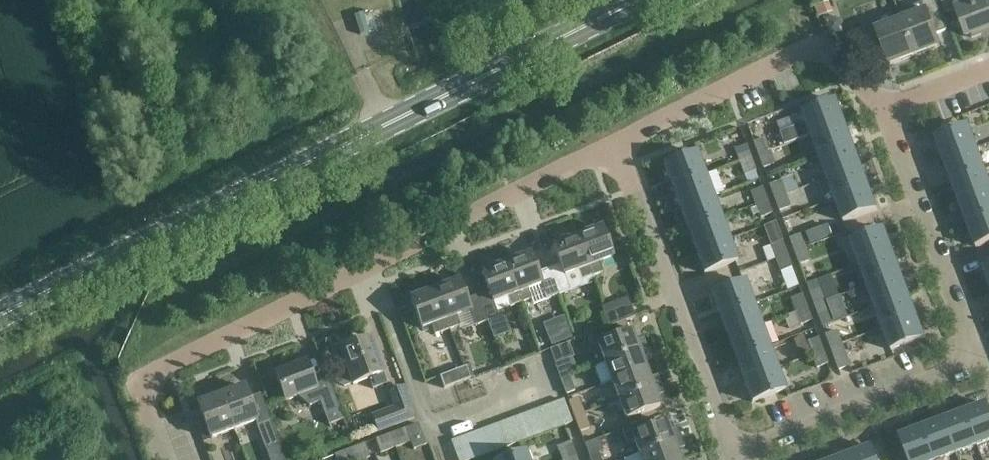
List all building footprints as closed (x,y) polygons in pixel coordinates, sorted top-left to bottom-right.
[(915,56),(940,47),(936,35),(947,30),(936,0),(929,0),(912,6),(916,16),(902,21),(915,56)] [(956,9),(953,0),(941,0),(946,13),(956,9)] [(956,10),(966,37),(988,28),(988,0),(982,0),(956,10)] [(828,2),(813,8),(817,19),(832,13),(828,2)] [(879,29),(875,20),(861,26),(874,58),(885,53),(890,66),(915,56),(902,21),(879,29)] [(801,125),(779,133),(783,146),(812,135),(845,123),(837,101),(804,114),(808,125),(802,127),(801,125)] [(853,145),(845,123),(812,135),(820,157),(853,145)] [(944,160),(977,149),(968,127),(936,139),(944,160)] [(753,143),(758,156),(769,152),(764,139),(753,143)] [(820,157),(828,179),(861,166),(853,145),(820,157)] [(735,150),(740,163),(751,159),(746,146),(735,150)] [(977,149),(944,160),(952,182),(985,170),(977,149)] [(773,164),(769,152),(758,156),(762,168),(773,164)] [(672,188),(705,175),(697,154),(664,166),(672,188)] [(756,171),(751,159),(740,163),(745,175),(756,171)] [(828,179),(836,200),(869,188),(861,166),(828,179)] [(952,182),(960,204),(988,193),(988,182),(985,170),(952,182)] [(705,175),(672,188),(680,209),(713,197),(705,175)] [(769,185),(774,198),(785,194),(780,181),(769,185)] [(751,192),(756,205),(767,201),(762,188),(751,192)] [(877,210),(869,188),(836,200),(844,222),(877,210)] [(960,204),(968,226),(988,218),(988,193),(960,204)] [(785,194),(774,198),(779,211),(789,207),(785,194)] [(713,197),(680,209),(688,231),(721,219),(713,197)] [(756,205),(757,207),(740,214),(743,220),(752,217),(754,221),(772,214),(767,201),(756,205)] [(968,226),(976,247),(988,242),(988,218),(968,226)] [(721,219),(688,231),(696,253),(729,240),(721,219)] [(788,235),(795,233),(790,219),(783,221),(788,235)] [(775,223),(764,227),(769,243),(781,238),(775,223)] [(602,229),(577,238),(592,278),(603,274),(599,264),(613,259),(602,229)] [(859,264),(892,252),(884,230),(851,242),(859,264)] [(789,239),(794,252),(805,248),(800,235),(789,239)] [(560,265),(549,270),(559,296),(570,292),(588,285),(588,284),(594,282),(592,278),(577,238),(553,247),(560,265)] [(729,240),(696,253),(704,274),(737,262),(729,240)] [(776,259),(787,255),(782,242),(771,246),(776,259)] [(810,261),(805,248),(794,252),(799,265),(810,261)] [(892,252),(859,264),(867,286),(900,273),(892,252)] [(531,255),(506,264),(521,305),(532,301),(533,306),(559,296),(549,270),(538,274),(531,255)] [(787,255),(776,259),(781,272),(792,268),(787,255)] [(478,296),(488,323),(499,319),(494,304),(507,299),(511,309),(521,305),(506,264),(482,273),(489,292),(478,296)] [(900,273),(867,286),(875,307),(909,295),(900,273)] [(459,282),(435,291),(450,330),(460,326),(457,318),(471,313),(476,327),(488,323),(478,296),(466,300),(459,282)] [(712,295),(720,316),(753,304),(745,282),(712,295)] [(809,293),(814,305),(825,301),(820,289),(809,293)] [(436,336),(450,330),(435,291),(411,300),(422,330),(432,326),(436,336)] [(791,300),(796,312),(807,308),(802,295),(791,300)] [(883,329),(917,317),(909,295),(875,307),(883,329)] [(830,314),(825,301),(814,305),(819,318),(830,314)] [(720,316),(728,338),(761,326),(753,304),(720,316)] [(631,306),(612,313),(604,316),(608,328),(635,318),(631,306)] [(812,321),(807,308),(796,312),(801,325),(812,321)] [(917,317),(883,329),(891,351),(925,338),(917,317)] [(568,326),(547,334),(552,347),(573,339),(568,326)] [(761,326),(728,338),(736,360),(769,347),(761,326)] [(598,344),(605,363),(646,348),(643,339),(636,342),(632,331),(598,344)] [(830,349),(841,345),(836,331),(825,335),(830,349)] [(803,336),(790,342),(796,354),(808,349),(803,336)] [(812,355),(823,351),(818,338),(807,342),(812,355)] [(340,351),(346,366),(337,370),(335,375),(339,384),(343,387),(352,383),(353,385),(370,379),(374,389),(387,384),(370,340),(340,351)] [(569,343),(549,351),(550,351),(555,365),(560,379),(570,376),(570,374),(565,362),(573,359),(575,358),(569,343)] [(830,349),(839,371),(849,367),(841,345),(830,349)] [(736,360),(744,381),(777,369),(769,347),(736,360)] [(612,382),(646,369),(642,359),(650,357),(646,348),(605,363),(606,364),(595,368),(602,388),(613,384),(612,382)] [(828,364),(823,351),(812,355),(817,368),(828,364)] [(343,421),(333,393),(326,374),(312,379),(307,364),(276,375),(286,402),(299,397),(310,407),(321,403),(329,426),(343,421)] [(444,389),(470,380),(466,368),(440,377),(444,389)] [(612,382),(613,384),(619,401),(660,386),(657,377),(650,379),(646,369),(612,382)] [(785,391),(777,369),(744,381),(752,403),(785,391)] [(560,379),(566,395),(576,391),(570,376),(560,379)] [(660,386),(619,401),(627,420),(660,408),(656,397),(664,394),(660,386)] [(221,396),(234,430),(257,422),(244,387),(221,396)] [(372,416),(377,432),(415,418),(404,388),(389,394),(394,408),(372,416)] [(234,430),(221,396),(198,404),(211,439),(234,430)] [(563,399),(552,403),(561,426),(572,421),(563,399)] [(568,403),(574,417),(584,413),(579,399),(568,403)] [(561,426),(552,403),(541,408),(549,430),(561,426)] [(978,446),(988,441),(988,409),(987,404),(966,412),(978,446)] [(541,408),(530,412),(538,434),(549,430),(541,408)] [(538,434),(530,412),(518,416),(527,439),(538,434)] [(978,446),(966,412),(944,421),(956,454),(978,446)] [(584,413),(574,417),(580,434),(590,430),(584,413)] [(518,416),(507,421),(516,443),(527,439),(518,416)] [(516,443),(507,421),(496,425),(505,447),(516,443)] [(934,459),(940,459),(956,454),(944,421),(922,429),(934,459)] [(270,422),(256,427),(265,449),(278,444),(270,422)] [(627,444),(635,441),(640,454),(681,439),(677,430),(670,433),(666,422),(646,430),(643,422),(622,430),(627,444)] [(410,444),(413,450),(426,445),(419,424),(391,435),(396,449),(410,444)] [(496,425),(485,429),(493,452),(505,447),(496,425)] [(493,452),(485,429),(474,434),(482,456),(493,452)] [(907,456),(909,459),(934,459),(922,429),(900,437),(907,456)] [(462,438),(471,459),(472,459),(482,456),(474,434),(462,438)] [(380,455),(396,449),(391,435),(375,441),(380,455)] [(451,442),(458,459),(471,459),(462,438),(451,442)] [(640,454),(642,459),(680,459),(676,451),(684,448),(681,439),(640,454)] [(577,457),(571,442),(557,448),(562,459),(569,459),(577,457)] [(353,459),(367,459),(371,459),(365,445),(350,451),(353,459)] [(852,459),(877,459),(872,447),(850,456),(852,459)] [(325,459),(353,459),(350,451),(325,459)]
